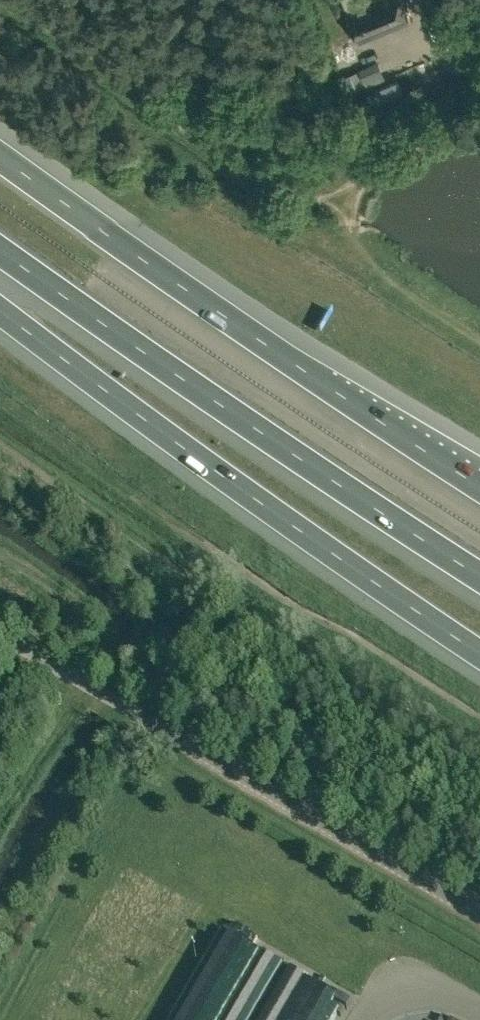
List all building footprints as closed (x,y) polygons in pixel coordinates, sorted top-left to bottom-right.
[(356,42),(409,22),(401,0),(371,0),(369,1),(370,3),(345,12),(356,42)] [(384,77),(378,61),(359,69),(365,85),(384,77)] [(364,86),(358,70),(343,76),(349,91),(364,86)]
